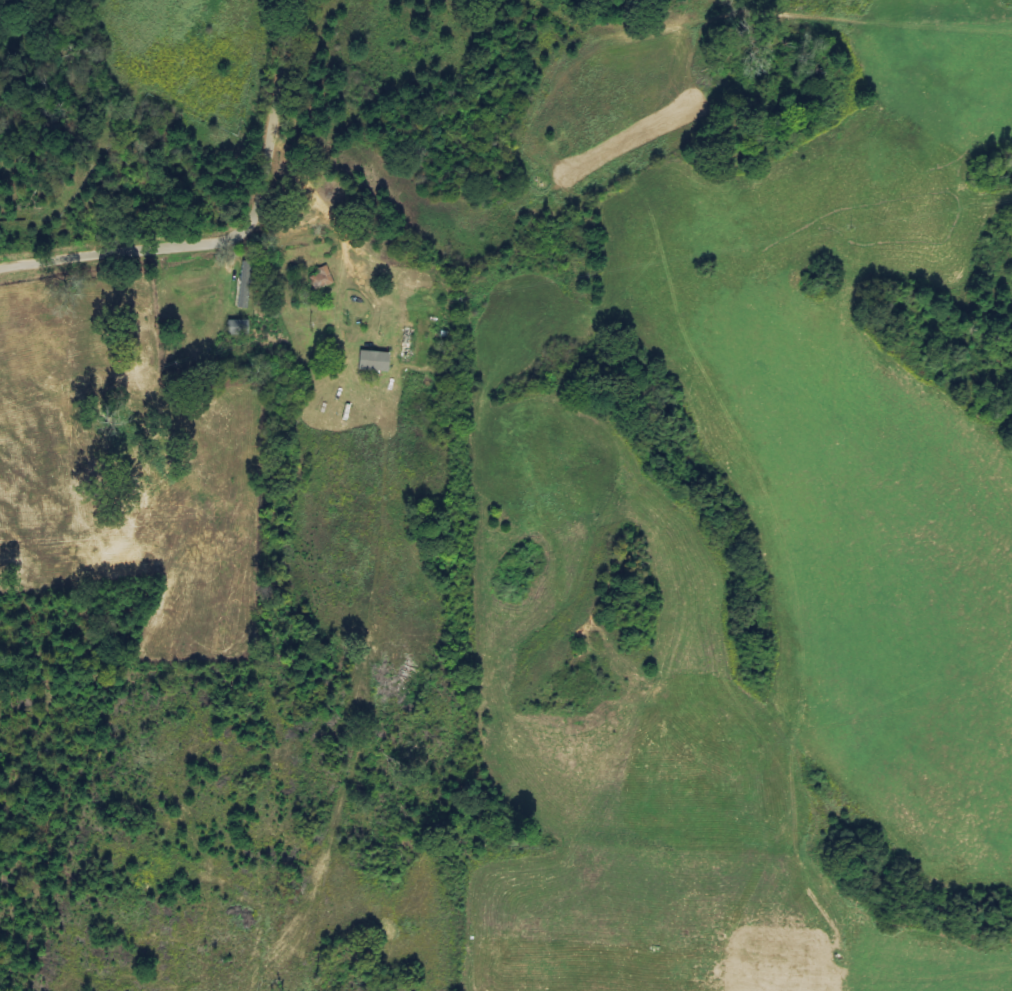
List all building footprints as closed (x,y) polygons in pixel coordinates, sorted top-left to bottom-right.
[(249,310),(251,293),(254,293),(257,266),(242,264),(238,309),(249,310)] [(333,284),(326,266),(316,270),(318,275),(309,278),(314,291),(333,284)] [(248,321),(227,321),(227,336),(248,336),(248,321)] [(357,371),(387,372),(388,353),(358,352),(357,371)]
